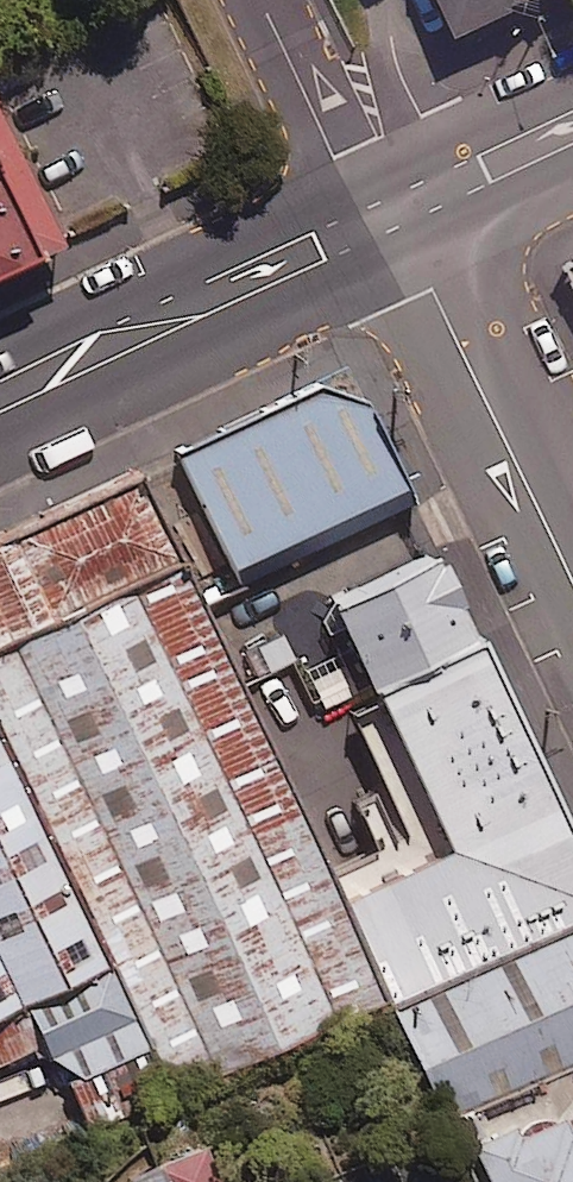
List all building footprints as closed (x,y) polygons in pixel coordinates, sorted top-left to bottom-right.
[(455,37),(534,0),(438,0),(455,37)] [(25,240),(0,185),(0,252),(25,240)] [(289,380),(124,448),(202,576),(383,485),(327,400),(289,380)] [(0,537),(0,744),(188,1093),(363,1010),(114,490),(0,537)] [(412,541),(284,594),(432,843),(338,880),(390,995),(572,916),(572,872),(520,792),(412,541)] [(16,998),(57,1064),(132,1033),(0,762),(0,1005),(16,998)] [(412,995),(473,1122),(572,1071),(572,917),(412,995)] [(567,1093),(486,1131),(500,1181),(572,1181),(572,1106),(567,1093)] [(209,1146),(149,1171),(154,1181),(223,1181),(209,1146)]
